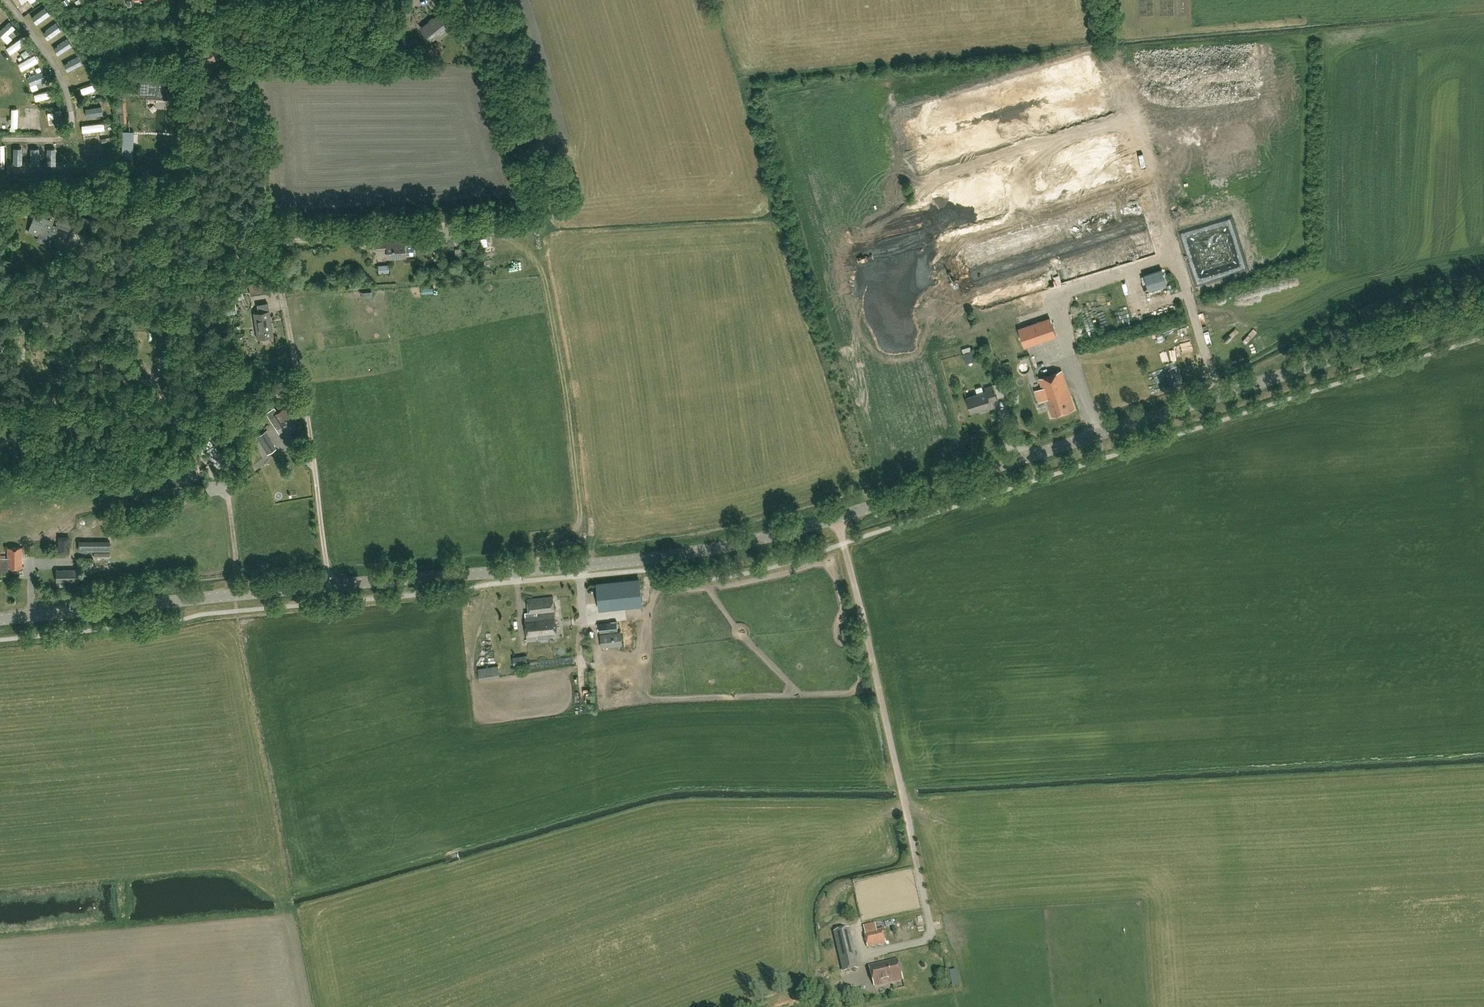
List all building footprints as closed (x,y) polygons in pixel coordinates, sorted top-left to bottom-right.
[(24,9),(31,18),(48,6),(43,0),(37,0),(24,9)] [(13,22),(0,9),(0,21),(7,28),(13,22)] [(452,26),(441,13),(422,28),(431,39),(438,34),(440,35),(452,26)] [(481,28),(475,25),(477,21),(467,16),(460,26),(470,33),(473,29),(478,32),(481,28)] [(47,39),(51,44),(60,38),(56,33),(47,39)] [(26,53),(26,52),(32,48),(26,41),(12,52),(17,59),(26,53)] [(63,62),(67,70),(80,63),(76,56),(63,62)] [(26,75),(44,65),(40,58),(22,68),(26,75)] [(174,81),(162,81),(162,71),(150,70),(150,72),(139,71),(138,93),(146,94),(147,90),(155,90),(155,97),(172,97),(172,89),(174,89),(174,81)] [(75,78),(78,86),(94,80),(90,71),(75,78)] [(41,95),(54,93),(53,85),(40,87),(41,95)] [(100,88),(87,93),(90,103),(104,97),(100,88)] [(56,96),(41,97),(41,108),(57,107),(56,96)] [(88,121),(108,116),(106,109),(86,113),(88,121)] [(17,113),(17,135),(24,135),(25,114),(17,113)] [(37,138),(46,138),(45,117),(36,118),(37,138)] [(125,132),(132,132),(131,122),(124,122),(125,132)] [(89,130),(89,140),(111,138),(110,129),(89,130)] [(1134,141),(1125,144),(1127,151),(1136,148),(1134,141)] [(1135,164),(1131,169),(1137,173),(1141,168),(1135,164)] [(74,218),(60,213),(57,222),(70,227),(74,218)] [(44,217),(34,214),(28,231),(38,235),(39,233),(53,238),(57,227),(52,225),(52,224),(43,220),(44,217)] [(41,245),(54,251),(58,244),(45,238),(41,245)] [(394,242),(377,243),(378,250),(388,249),(388,258),(406,256),(405,243),(395,243),(394,242)] [(1131,264),(1111,272),(1114,280),(1134,272),(1131,264)] [(254,296),(269,295),(268,285),(253,286),(254,296)] [(253,313),(257,338),(273,335),(269,310),(253,313)] [(1034,313),(1018,318),(1019,322),(1035,318),(1034,313)] [(1056,335),(1050,318),(1018,329),(1024,346),(1056,335)] [(974,358),(972,351),(963,354),(965,361),(974,358)] [(1075,407),(1061,370),(1039,378),(1052,415),(1075,407)] [(987,390),(966,397),(971,411),(982,408),(983,409),(992,406),(990,400),(997,398),(993,386),(986,388),(987,390)] [(294,423),(284,407),(269,417),(276,428),(281,425),(284,429),(286,432),(294,427),(292,424),(294,423)] [(256,436),(267,453),(274,449),(263,432),(256,436)] [(273,435),(269,436),(275,447),(278,445),(273,435)] [(82,551),(112,551),(112,542),(82,542),(82,551)] [(21,547),(7,547),(7,557),(0,557),(0,565),(7,565),(7,567),(22,567),(21,547)] [(56,569),(56,581),(78,581),(78,569),(56,569)] [(597,584),(599,607),(642,603),(639,579),(597,584)] [(553,596),(528,599),(529,615),(525,616),(528,640),(537,639),(537,638),(557,636),(554,612),(537,614),(537,612),(555,610),(553,596)] [(616,622),(599,624),(600,632),(617,630),(616,622)] [(600,634),(601,647),(623,645),(621,631),(600,634)] [(498,666),(478,669),(480,679),(500,676),(498,666)] [(849,929),(834,932),(844,972),(858,969),(849,929)] [(865,933),(868,947),(886,943),(882,929),(865,933)] [(897,960),(869,966),(874,986),(903,979),(897,960)]
